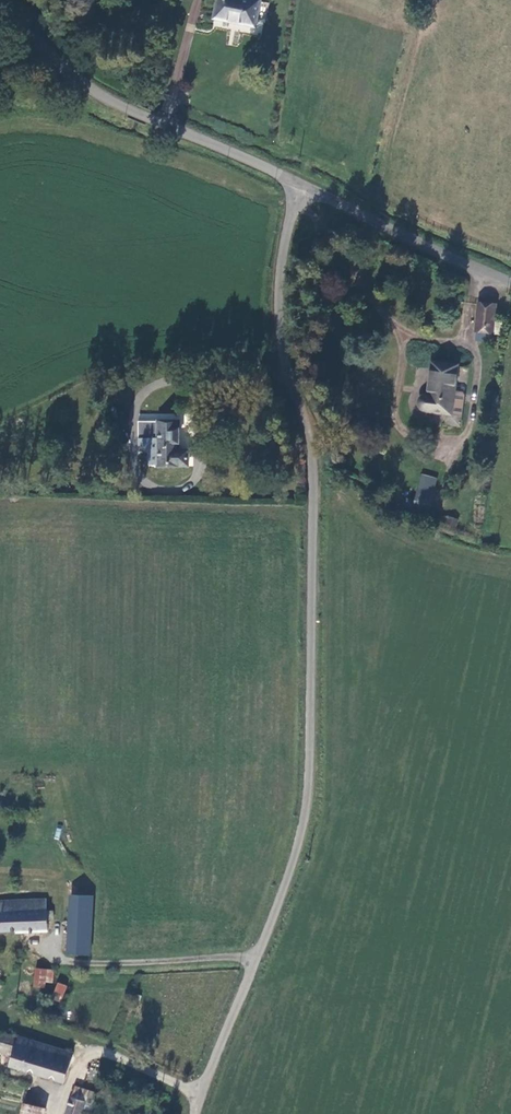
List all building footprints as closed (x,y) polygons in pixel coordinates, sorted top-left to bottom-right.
[(255,0),(218,0),(214,20),(256,28),(261,1),(255,0)] [(492,332),(495,302),(478,300),(474,331),(492,332)] [(453,397),(457,363),(432,360),(427,394),(423,394),(420,396),(418,399),(417,402),(419,406),(422,408),(449,412),(451,412),(453,397)] [(465,399),(453,397),(451,412),(449,412),(448,422),(462,424),(465,399)] [(178,419),(158,420),(138,420),(138,445),(147,445),(147,463),(157,463),(157,464),(187,464),(188,447),(179,447),(178,419)] [(427,509),(438,479),(422,473),(411,503),(427,509)] [(441,524),(455,528),(458,519),(444,515),(441,524)] [(70,925),(93,926),(95,896),(73,894),(70,925)] [(18,929),(18,930),(48,929),(48,919),(55,918),(55,910),(47,910),(47,900),(26,900),(26,901),(0,902),(0,929),(18,929)] [(68,950),(90,952),(93,926),(70,925),(68,950)] [(37,966),(35,975),(53,978),(55,968),(37,966)] [(68,984),(59,980),(53,996),(62,1000),(68,984)] [(66,1081),(74,1052),(18,1036),(18,1039),(3,1035),(0,1048),(0,1051),(14,1055),(11,1065),(66,1081)] [(88,1102),(91,1092),(77,1088),(74,1098),(88,1102)] [(88,1102),(74,1098),(69,1113),(84,1113),(88,1102)] [(32,1106),(27,1105),(24,1113),(46,1113),(47,1110),(32,1106)]
